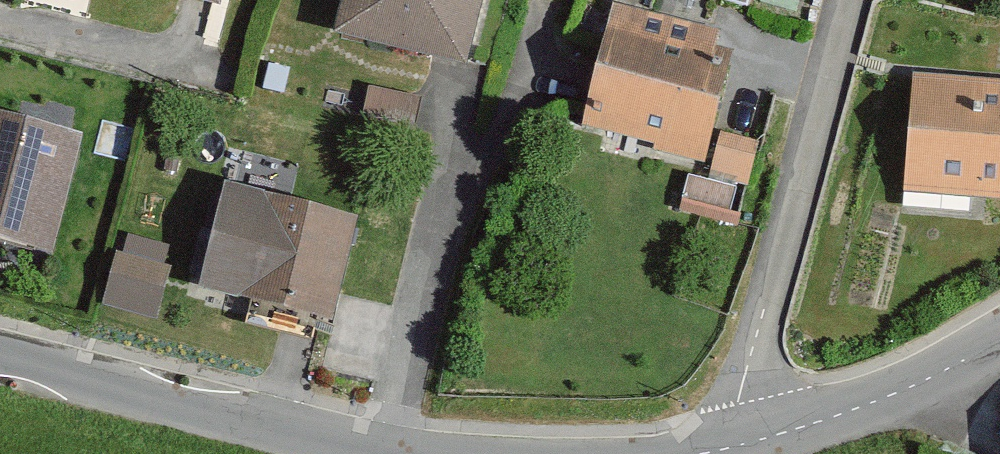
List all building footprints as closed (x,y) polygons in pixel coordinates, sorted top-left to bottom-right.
[(218,10),(221,0),(176,0),(218,10)] [(337,34),(469,65),(484,0),(345,0),(337,34)] [(612,5),(583,128),(655,145),(654,152),(706,164),(733,53),(713,48),(718,31),(612,5)] [(912,76),(903,193),(999,201),(999,83),(912,76)] [(83,137),(0,116),(0,246),(53,259),(83,137)] [(760,144),(720,133),(708,180),(747,190),(760,144)] [(358,221),(224,189),(199,295),(333,327),(358,221)] [(102,306),(158,321),(172,270),(164,267),(169,248),(128,236),(123,256),(117,254),(102,306)]
